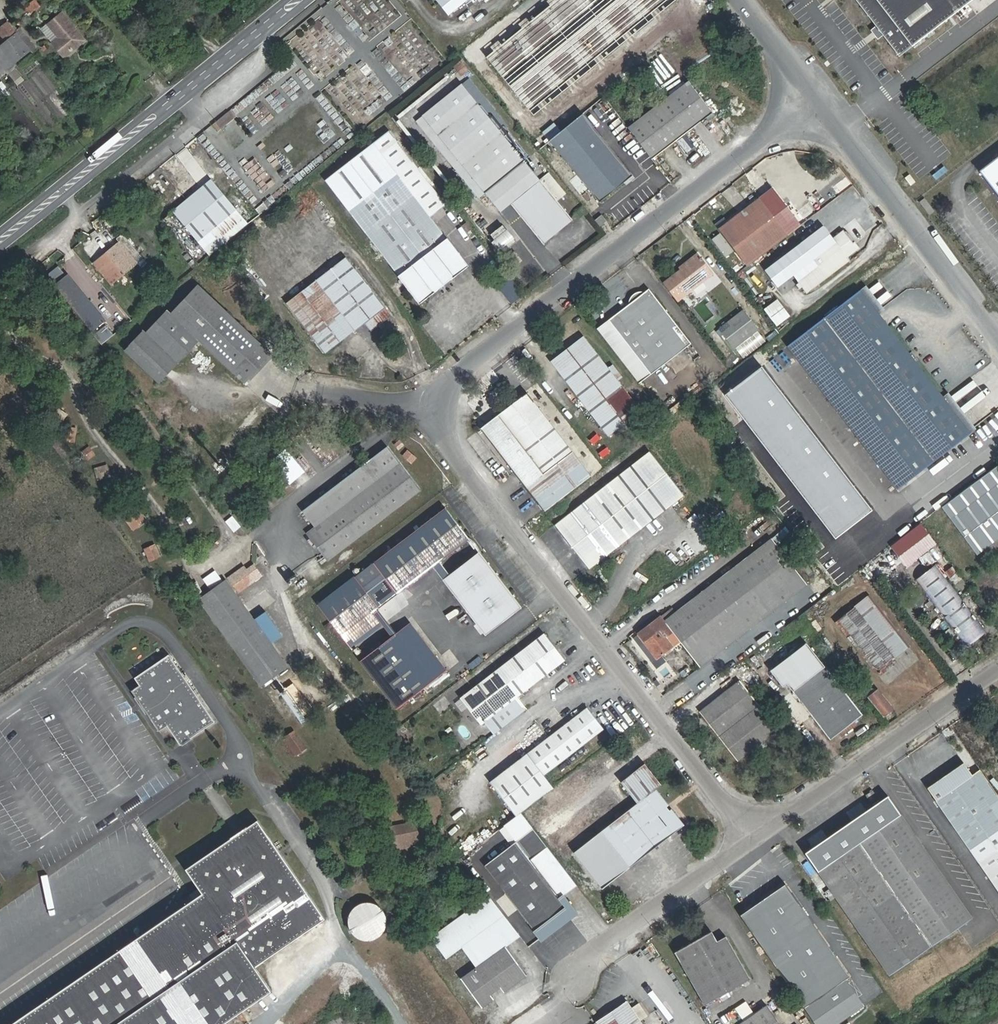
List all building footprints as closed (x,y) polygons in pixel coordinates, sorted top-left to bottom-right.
[(447,14),(466,0),(437,0),(447,14)] [(895,56),(967,0),(852,0),(895,56)] [(83,38),(61,11),(47,23),(58,36),(52,42),(63,56),(83,38)] [(0,27),(0,31),(6,39),(18,29),(10,19),(0,27)] [(47,23),(40,29),(52,42),(58,36),(47,23)] [(22,29),(17,33),(32,53),(37,49),(22,29)] [(32,53),(17,33),(1,46),(16,65),(32,53)] [(608,77),(572,33),(535,62),(571,107),(608,77)] [(16,65),(1,46),(0,47),(0,72),(2,75),(16,65)] [(713,111),(689,81),(630,128),(653,158),(713,111)] [(542,180),(462,83),(417,120),(480,197),(486,193),(502,212),(514,203),(545,242),(574,219),(558,200),(542,180)] [(234,117),(229,110),(215,121),(221,128),(234,117)] [(635,175),(584,112),(562,130),(551,139),(602,201),(635,175)] [(556,123),(532,140),(539,149),(551,139),(562,130),(556,123)] [(415,158),(392,128),(377,139),(400,169),(415,158)] [(400,169),(377,139),(327,177),(422,301),(444,285),(438,277),(449,270),(454,277),(473,264),(434,213),(417,191),(400,169)] [(926,150),(923,147),(914,154),(916,158),(926,150)] [(972,168),(997,202),(997,148),(972,168)] [(566,193),(551,174),(542,180),(558,200),(566,193)] [(176,208),(197,235),(238,204),(216,177),(176,208)] [(442,207),(426,184),(417,191),(434,213),(442,207)] [(844,188),(830,198),(835,204),(848,195),(844,188)] [(728,217),(719,223),(750,265),(799,230),(772,192),(731,221),(728,217)] [(269,208),(264,202),(253,210),(258,217),(269,208)] [(213,254),(224,245),(252,222),(238,204),(197,235),(213,254)] [(608,234),(615,228),(608,219),(601,225),(608,234)] [(519,237),(508,222),(495,231),(506,246),(519,237)] [(833,232),(790,264),(810,292),(852,259),(850,255),(864,244),(859,238),(855,241),(848,231),(845,228),(836,235),(833,232)] [(859,238),(852,229),(848,231),(855,241),(859,238)] [(119,236),(123,241),(94,262),(113,285),(140,263),(143,267),(150,262),(126,232),(119,236)] [(684,266),(685,270),(667,283),(680,299),(716,272),(702,254),(684,266)] [(394,313),(348,255),(288,301),(328,351),(367,323),(372,329),(394,313)] [(444,285),(454,277),(449,270),(438,277),(444,285)] [(707,289),(722,281),(718,274),(703,282),(707,289)] [(500,285),(514,302),(524,294),(511,277),(500,285)] [(268,361),(277,353),(201,281),(173,309),(169,306),(147,329),(145,327),(126,347),(161,381),(201,339),(228,363),(249,347),(268,361)] [(631,303),(611,318),(652,374),(693,343),(651,287),(645,291),(639,291),(632,297),(631,303)] [(891,312),(872,287),(866,292),(885,317),(891,312)] [(146,299),(151,305),(162,296),(158,290),(146,299)] [(921,364),(914,355),(885,317),(866,292),(793,349),(902,492),(975,436),(947,399),(921,364)] [(780,297),(766,307),(779,324),(793,315),(780,297)] [(761,330),(746,310),(721,329),(736,349),(761,330)] [(103,344),(117,333),(106,319),(92,330),(103,344)] [(586,336),(552,361),(607,436),(641,410),(620,381),(609,367),(586,336)] [(228,363),(248,382),(268,361),(249,347),(228,363)] [(924,362),(918,353),(914,355),(921,364),(924,362)] [(627,376),(616,362),(609,367),(620,381),(627,376)] [(528,391),(481,427),(544,511),(591,476),(528,391)] [(982,431),(954,394),(947,399),(975,436),(982,431)] [(421,491),(387,448),(303,513),(316,529),(310,533),(322,550),(329,560),(421,491)] [(682,496),(649,452),(554,525),(587,568),(682,496)] [(292,482),(307,470),(293,454),(278,466),(292,482)] [(109,482),(107,469),(97,470),(99,487),(109,486),(109,482)] [(956,503),(990,550),(997,544),(997,471),(956,503)] [(981,557),(990,550),(956,503),(946,510),(981,557)] [(138,511),(135,507),(126,513),(138,532),(150,524),(140,510),(138,511)] [(470,537),(446,507),(375,562),(384,573),(390,582),(399,592),(433,566),(441,560),(470,537)] [(910,566),(939,541),(922,521),(893,546),(910,566)] [(305,537),(317,553),(322,550),(310,533),(305,537)] [(667,634),(672,630),(680,640),(789,561),(772,539),(675,614),(670,607),(632,635),(651,662),(671,647),(658,630),(662,628),(667,634)] [(160,557),(156,544),(147,545),(151,559),(160,557)] [(450,572),(442,577),(450,587),(487,557),(481,550),(450,572)] [(485,632),(522,604),(487,557),(450,587),(485,632)] [(433,566),(442,577),(450,572),(441,560),(433,566)] [(809,589),(789,561),(680,640),(701,668),(809,589)] [(261,578),(251,564),(227,583),(236,596),(261,578)] [(938,566),(918,582),(963,643),(983,628),(938,566)] [(217,570),(205,578),(211,586),(222,578),(217,570)] [(390,582),(384,573),(364,588),(371,597),(390,582)] [(380,608),(371,597),(364,588),(356,577),(320,605),(344,636),(380,608)] [(236,596),(227,583),(198,604),(258,687),(287,666),(268,641),(280,632),(265,610),(252,618),(236,596)] [(906,646),(869,595),(839,617),(877,669),(906,646)] [(344,636),(354,647),(389,619),(380,608),(344,636)] [(422,632),(412,617),(400,627),(410,640),(422,632)] [(410,640),(400,627),(361,658),(399,706),(438,676),(429,664),(441,656),(422,632),(410,640)] [(680,640),(672,630),(667,634),(662,628),(658,630),(671,647),(680,640)] [(988,634),(983,628),(963,643),(967,648),(988,634)] [(487,720),(496,713),(505,726),(529,707),(519,694),(567,657),(546,631),(462,696),(483,723),(487,720)] [(864,717),(812,643),(774,669),(783,682),(788,678),(792,684),(830,741),(864,717)] [(438,676),(450,667),(441,656),(429,664),(438,676)] [(211,725),(164,658),(130,682),(135,688),(127,694),(155,735),(163,728),(177,749),(211,725)] [(783,682),(787,687),(792,684),(788,678),(783,682)] [(776,733),(740,683),(699,714),(735,763),(776,733)] [(887,716),(897,707),(880,687),(870,695),(887,716)] [(587,704),(491,780),(519,815),(524,810),(556,785),(545,773),(605,727),(587,704)] [(487,720),(496,733),(505,726),(496,713),(487,720)] [(411,745),(417,740),(405,724),(399,729),(411,745)] [(308,742),(296,727),(289,732),(300,748),(308,742)] [(997,849),(997,787),(983,767),(976,773),(967,761),(928,789),(981,861),(997,849)] [(646,762),(623,778),(639,799),(654,787),(662,781),(646,762)] [(577,847),(605,883),(684,823),(654,787),(639,799),(577,847)] [(866,794),(870,800),(879,794),(875,788),(866,794)] [(976,912),(904,810),(820,869),(893,970),(976,912)] [(422,836),(422,832),(421,825),(420,820),(393,824),(396,845),(416,843),(415,836),(422,836)] [(20,1023),(232,1023),(284,988),(268,965),(330,914),(265,821),(195,870),(212,893),(20,1023)] [(435,831),(434,823),(421,825),(422,832),(435,831)] [(567,893),(581,881),(563,858),(537,826),(488,865),(545,936),(579,909),(567,893)] [(387,877),(380,882),(386,890),(393,885),(387,877)] [(856,970),(791,878),(745,910),(788,971),(795,982),(825,1023),(836,1023),(870,1000),(851,973),(856,970)] [(196,888),(186,894),(190,901),(200,894),(196,888)] [(436,934),(486,1001),(488,1004),(499,996),(497,993),(495,990),(490,984),(502,977),(506,982),(508,986),(510,987),(526,973),(532,970),(511,941),(524,932),(492,892),(436,934)] [(382,928),(382,926),(382,924),(382,921),(382,919),(381,917),(380,914),(379,912),(377,910),(375,909),(373,907),(371,906),(369,905),(367,905),(364,904),(362,904),(359,905),(357,905),(355,906),(353,907),(351,909),(349,910),(347,912),(346,914),(345,916),(344,919),(344,921),(344,924),(344,926),(344,928),(345,931),(346,933),(347,935),(349,937),(351,938),(353,940),(355,941),(357,942),(359,942),(362,943),(364,943),(367,942),(369,942),(371,941),(373,940),(375,938),(377,937),(378,935),(380,933),(381,931),(382,928)] [(722,935),(716,927),(679,947),(710,999),(755,972),(732,936),(725,940),(722,935)] [(732,936),(729,930),(722,935),(725,940),(732,936)] [(495,990),(506,982),(502,977),(490,984),(495,990)] [(635,996),(604,1017),(609,1023),(654,1023),(635,996)] [(770,999),(733,1023),(788,1023),(770,999)]
